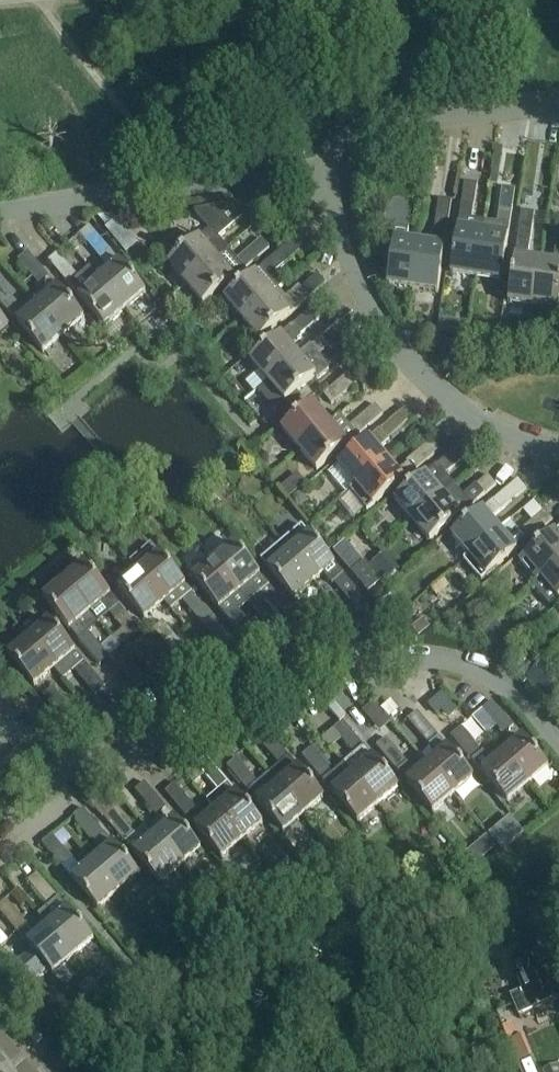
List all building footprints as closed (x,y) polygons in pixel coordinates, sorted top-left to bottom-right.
[(499,169),(492,168),(490,185),(497,186),(499,169)] [(460,216),(472,218),(477,185),(465,183),(460,216)] [(485,222),(476,279),(502,282),(515,190),(503,188),(497,224),(485,222)] [(387,286),(413,290),(420,244),(407,242),(413,196),(388,192),(383,225),(388,226),(386,236),(388,240),(394,241),(387,286)] [(434,232),(447,234),(452,201),(439,200),(434,232)] [(168,264),(186,285),(228,250),(219,238),(243,218),(232,205),(194,212),(209,230),(168,264)] [(508,304),(534,307),(540,261),(528,259),(535,213),(522,212),(508,304)] [(472,218),(460,216),(451,275),(476,279),(485,222),(472,220),(472,218)] [(534,307),(558,311),(558,310),(558,224),(553,263),(540,261),(534,307)] [(80,235),(101,260),(111,252),(89,227),(80,235)] [(228,250),(186,285),(203,305),(269,249),(261,239),(237,260),(228,250)] [(225,300),(242,320),(278,290),(279,290),(284,286),(275,275),(300,253),(291,244),(225,300)] [(420,244),(413,290),(438,294),(445,247),(420,244)] [(18,261),(40,286),(49,278),(28,252),(18,261)] [(125,310),(99,279),(90,269),(80,278),(58,253),(48,261),(105,328),(125,310)] [(119,262),(99,279),(125,310),(146,293),(119,262)] [(278,290),(242,320),(260,341),(326,284),(318,275),(301,289),(299,287),(286,298),(279,290),(278,290)] [(37,305),(32,298),(21,308),(0,283),(0,303),(43,353),(64,336),(37,305)] [(58,288),(37,305),(64,336),(84,319),(58,288)] [(250,361),(268,382),(299,356),(291,346),(301,338),(300,336),(325,315),(317,305),(250,361)] [(9,329),(0,318),(0,337),(9,329)] [(299,356),(268,382),(285,402),(315,377),(317,378),(319,379),(328,371),(328,369),(327,367),(352,346),(343,336),(319,357),(310,346),(299,356)] [(323,395),(331,405),(357,383),(349,374),(323,395)] [(282,430),(299,451),(330,424),(313,404),(282,430)] [(330,424),(299,451),(317,471),(383,415),(375,405),(350,426),(340,415),(330,424)] [(339,465),(356,486),(387,459),(379,450),(389,442),(388,440),(413,419),(405,409),(339,465)] [(387,459),(356,486),(349,491),(367,512),(440,450),(431,440),(406,462),(408,464),(398,472),(387,459)] [(461,445),(395,501),(412,521),(454,486),(445,475),(470,454),(461,445)] [(454,486),(412,521),(430,542),(496,486),(488,476),(463,497),(454,486)] [(452,536),(469,556),(500,530),(499,530),(491,520),(526,490),(518,480),(452,536)] [(278,490),(287,502),(295,495),(286,484),(278,490)] [(302,494),(293,498),(297,507),(306,503),(302,494)] [(500,530),(469,556),(469,557),(463,562),(480,582),(553,521),(544,511),(519,533),(510,521),(499,530),(500,530)] [(315,520),(308,526),(313,533),(321,528),(315,520)] [(355,609),(365,601),(302,526),(282,544),(314,583),(323,575),(332,585),(334,584),(355,609)] [(537,583),(558,564),(558,529),(519,562),(537,583)] [(139,572),(172,611),(183,602),(206,629),(215,621),(185,585),(151,544),(130,562),(139,572)] [(234,544),(213,562),(249,604),(260,595),(280,619),(290,611),(269,585),(260,575),(234,544)] [(314,583),(282,544),(261,561),(294,600),(314,583)] [(362,563),(353,552),(342,561),(351,572),(362,563)] [(399,571),(385,553),(370,564),(384,582),(399,571)] [(249,604),(213,562),(193,579),(219,610),(228,620),(249,646),(259,637),(244,620),(245,619),(239,612),(249,604)] [(352,574),(368,594),(382,582),(365,562),(352,574)] [(537,583),(532,587),(550,607),(558,599),(558,564),(537,583)] [(84,565),(64,582),(99,624),(110,615),(131,639),(141,631),(84,565)] [(172,612),(172,611),(139,572),(118,589),(144,620),(164,603),(172,612)] [(99,624),(64,582),(43,600),(100,665),(109,657),(89,633),(99,624)] [(377,599),(387,611),(396,603),(386,591),(377,599)] [(55,670),(54,670),(63,680),(74,670),(96,696),(105,688),(49,621),(28,639),(55,670)] [(153,630),(174,656),(184,647),(163,622),(153,630)] [(34,687),(54,670),(55,670),(28,639),(8,656),(34,687)] [(524,677),(532,670),(526,663),(518,670),(524,677)] [(540,665),(526,678),(545,700),(558,687),(558,686),(540,665)] [(43,697),(64,722),(74,714),(53,689),(43,697)] [(82,701),(91,713),(98,707),(89,695),(82,701)] [(482,710),(504,736),(514,728),(492,702),(482,710)] [(375,726),(384,718),(374,707),(365,714),(375,726)] [(439,738),(417,712),(408,721),(429,746),(439,738)] [(354,756),(344,765),(378,806),(399,789),(364,748),(343,722),(333,731),(354,756)] [(528,786),(502,755),(492,763),(483,753),(482,754),(461,729),(451,737),(507,803),(528,786)] [(280,766),(269,775),(304,816),(324,799),(268,732),(247,750),(256,760),(266,750),(280,766)] [(522,738),(502,755),(528,786),(548,769),(522,738)] [(453,796),(427,765),(416,774),(386,739),(376,747),(433,813),(453,796)] [(474,779),(447,748),(427,765),(453,796),(474,779)] [(378,806),(344,765),(333,774),(311,749),(302,757),(323,783),(332,793),(358,823),(378,806)] [(242,842),(263,824),(206,758),(197,766),(218,792),(207,801),(216,811),(242,842)] [(304,816),(269,775),(258,784),(237,759),(227,767),(283,834),(304,816)] [(135,792),(156,817),(166,809),(145,784),(135,792)] [(165,793),(187,818),(197,810),(175,785),(165,793)] [(73,817),(95,843),(104,835),(83,809),(73,817)] [(180,867),(154,836),(143,845),(113,810),(104,818),(160,885),(180,867)] [(242,842),(216,811),(195,828),(221,859),(242,842)] [(502,848),(522,831),(509,816),(489,833),(502,848)] [(175,819),(154,836),(180,867),(201,850),(175,819)] [(42,844),(64,869),(73,861),(52,836),(42,844)] [(113,845),(92,862),(119,893),(139,876),(113,845)] [(481,862),(472,852),(466,857),(475,867),(481,862)] [(119,893),(92,862),(72,879),(98,910),(119,893)] [(38,917),(47,927),(73,958),(94,941),(37,874),(28,882),(49,907),(38,917)] [(284,879),(278,884),(284,891),(290,886),(284,879)] [(267,891),(252,903),(254,905),(272,897),(267,891)] [(47,927),(36,936),(6,900),(0,906),(0,913),(33,952),(16,966),(31,983),(48,969),(53,975),(73,958),(47,927)] [(518,980),(523,992),(511,997),(519,1016),(558,999),(558,990),(554,979),(549,981),(536,951),(526,955),(525,953),(513,958),(521,979),(518,980)] [(112,985),(105,977),(95,984),(102,993),(112,985)] [(99,991),(91,980),(79,989),(87,1001),(99,991)]
